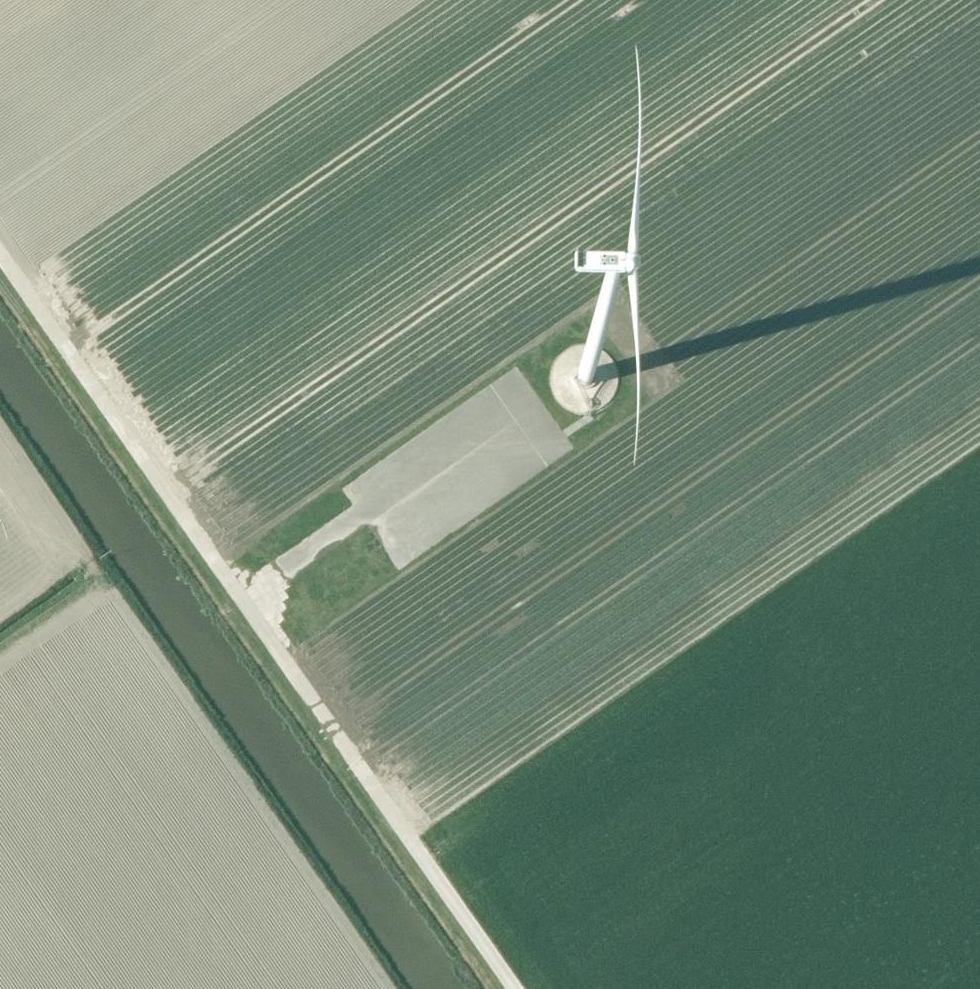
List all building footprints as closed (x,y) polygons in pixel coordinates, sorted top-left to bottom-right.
[(573,378),(572,379),(572,380),(573,381),(573,382),(573,383),(573,384),(574,385),(574,386),(575,386),(576,387),(576,388),(577,389),(578,389),(579,390),(580,390),(581,390),(582,391),(583,391),(584,391),(585,391),(586,391),(587,391),(588,390),(589,390),(590,389),(591,389),(592,388),(593,388),(593,387),(594,386),(595,385),(595,384),(596,383),(596,382),(596,381),(596,380),(596,379),(596,378),(596,377),(596,376),(596,375),(595,374),(595,373),(594,372),(594,371),(593,371),(592,370),(592,369),(591,369),(590,368),(589,368),(588,367),(587,367),(586,367),(585,367),(584,367),(583,367),(582,367),(581,368),(580,368),(579,368),(578,369),(577,370),(576,370),(575,371),(575,372),(574,373),(574,374),(573,375),(573,376),(573,377),(573,378)]
